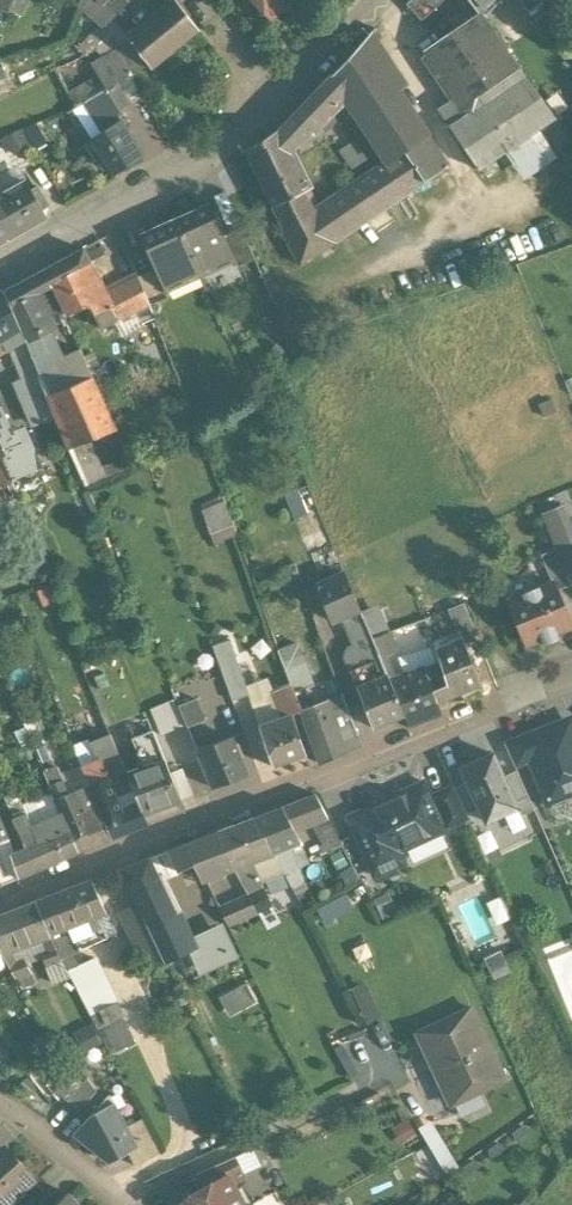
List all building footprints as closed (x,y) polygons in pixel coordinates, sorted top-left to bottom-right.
[(22,14),(27,1),(26,0),(0,0),(0,6),(22,14)] [(79,5),(90,13),(98,2),(113,15),(126,0),(81,0),(79,5)] [(127,38),(132,44),(147,64),(152,70),(199,31),(174,0),(172,0),(128,37),(127,38)] [(268,21),(293,0),(250,0),(268,21)] [(406,5),(422,20),(444,0),(410,0),(406,5)] [(477,12),(488,0),(468,0),(477,12)] [(527,13),(541,2),(543,0),(517,0),(527,13)] [(541,2),(548,14),(556,9),(551,0),(543,0),(541,2)] [(541,2),(527,13),(541,30),(553,22),(548,14),(541,2)] [(523,77),(481,15),(479,16),(479,14),(451,34),(452,35),(425,54),(426,56),(453,96),(465,120),(450,130),(479,173),(556,120),(523,77)] [(110,20),(104,26),(102,24),(87,39),(98,50),(119,29),(110,20)] [(119,29),(98,50),(106,58),(132,44),(127,38),(128,37),(119,29)] [(284,231),(282,232),(299,267),(449,167),(432,142),(402,98),(410,93),(398,75),(370,33),(329,78),(342,97),(387,162),(312,212),(284,231)] [(106,58),(92,67),(97,77),(104,89),(117,82),(147,64),(132,44),(106,58)] [(97,77),(67,93),(75,106),(83,101),(104,89),(97,77)] [(329,78),(294,114),(309,129),(319,120),(324,126),(331,119),(325,113),(342,97),(329,78)] [(104,89),(83,101),(104,134),(121,124),(116,116),(132,106),(117,82),(104,89)] [(309,129),(294,114),(279,130),(288,149),(309,129)] [(547,129),(562,154),(571,147),(571,136),(562,120),(547,129)] [(104,134),(85,146),(94,161),(102,156),(113,173),(141,156),(121,124),(104,134)] [(288,149),(279,130),(246,152),(284,231),(312,212),(302,192),(307,189),(288,149)] [(44,218),(40,210),(47,205),(37,187),(30,191),(22,178),(6,187),(9,191),(0,196),(0,243),(44,218)] [(209,206),(175,221),(193,263),(205,258),(210,268),(231,259),(232,258),(224,238),(209,206)] [(175,221),(140,237),(155,270),(163,289),(164,288),(184,280),(179,269),(193,263),(175,221)] [(241,230),(224,238),(232,258),(231,259),(235,268),(255,260),(241,230)] [(27,280),(34,295),(47,288),(46,286),(50,284),(90,262),(83,249),(27,280)] [(193,263),(198,273),(210,268),(205,258),(193,263)] [(90,262),(50,284),(66,315),(87,305),(101,329),(136,311),(124,285),(106,294),(90,262)] [(198,273),(193,263),(179,269),(184,280),(198,273)] [(155,270),(138,278),(149,307),(168,298),(164,288),(163,289),(155,270)] [(149,307),(138,278),(124,285),(136,311),(142,322),(154,318),(149,307)] [(34,295),(27,280),(3,292),(4,294),(24,341),(69,448),(86,441),(87,444),(90,443),(88,440),(115,428),(79,349),(60,357),(61,360),(55,362),(42,331),(51,326),(34,295)] [(64,320),(47,288),(34,295),(51,326),(64,320)] [(0,296),(0,355),(24,341),(4,294),(0,296)] [(14,445),(0,417),(0,452),(14,445)] [(105,479),(90,443),(87,444),(86,441),(69,448),(86,487),(105,479)] [(12,483),(0,456),(0,488),(12,483)] [(0,488),(0,490),(6,504),(19,498),(12,483),(0,488)] [(227,498),(204,506),(217,542),(239,534),(227,498)] [(541,517),(555,551),(566,578),(571,575),(571,529),(563,508),(541,517)] [(566,578),(555,551),(543,557),(554,583),(557,591),(570,586),(566,578)] [(344,575),(317,587),(331,621),(340,617),(358,609),(344,575)] [(541,589),(540,587),(522,594),(523,596),(509,602),(527,646),(542,640),(545,645),(559,639),(557,634),(571,627),(571,626),(557,591),(554,583),(541,589)] [(473,629),(463,603),(447,609),(456,632),(458,631),(460,635),(473,629)] [(358,609),(340,617),(353,646),(348,648),(342,659),(355,689),(356,689),(373,728),(404,715),(388,679),(373,645),(358,609)] [(425,619),(411,625),(415,637),(430,633),(425,619)] [(456,632),(432,641),(438,659),(446,685),(433,690),(437,701),(479,684),(460,635),(458,631),(456,632)] [(432,661),(433,665),(424,667),(433,690),(446,685),(438,659),(432,661)] [(236,663),(221,669),(232,700),(247,694),(236,663)] [(424,667),(388,679),(404,715),(409,728),(442,714),(433,690),(424,667)] [(296,693),(292,684),(272,691),(283,719),(258,727),(272,768),(306,757),(292,716),(303,712),(296,693)] [(306,689),(296,693),(303,712),(313,708),(306,689)] [(313,708),(303,712),(292,716),(306,757),(316,753),(320,765),(361,748),(343,696),(313,708)] [(203,721),(194,699),(177,706),(185,727),(186,728),(203,721)] [(175,701),(150,712),(160,737),(185,727),(177,706),(175,701)] [(553,726),(521,739),(529,760),(548,806),(571,796),(571,728),(553,726)] [(169,775),(153,734),(144,736),(154,766),(126,776),(138,804),(142,813),(179,801),(169,775)] [(110,735),(89,744),(97,761),(82,768),(91,789),(97,805),(103,820),(111,839),(146,825),(142,813),(138,804),(120,811),(105,776),(123,768),(110,735)] [(230,738),(195,750),(211,789),(246,777),(230,738)] [(529,760),(521,739),(504,745),(514,766),(529,760)] [(492,754),(460,769),(467,783),(479,808),(485,822),(517,808),(503,778),(492,754)] [(97,805),(82,812),(74,795),(69,797),(55,768),(44,773),(62,816),(78,852),(111,839),(103,820),(97,805)] [(181,770),(169,775),(179,801),(192,796),(181,770)] [(503,778),(517,808),(521,816),(534,810),(516,772),(503,778)] [(424,783),(374,806),(376,809),(348,821),(374,877),(404,863),(399,852),(446,830),(430,796),(424,783)] [(479,808),(467,783),(454,789),(466,814),(479,808)] [(452,786),(430,796),(446,830),(468,820),(466,814),(454,789),(452,786)] [(315,795),(254,818),(273,854),(289,847),(301,843),(295,831),(317,823),(327,819),(315,795)] [(78,852),(62,816),(32,829),(22,805),(10,810),(16,823),(15,823),(26,849),(12,854),(18,879),(78,852)] [(254,818),(216,832),(233,869),(253,861),(273,854),(254,818)] [(341,844),(327,819),(317,823),(321,832),(319,833),(325,847),(321,849),(322,852),(341,844)] [(216,832),(168,851),(178,871),(182,870),(194,865),(202,882),(205,880),(233,869),(216,832)] [(289,847),(273,854),(285,878),(301,870),(289,847)] [(168,851),(122,870),(133,892),(132,892),(137,904),(148,927),(177,914),(159,879),(178,871),(168,851)] [(12,854),(0,859),(0,886),(18,879),(12,854)] [(253,861),(233,869),(237,878),(257,869),(253,861)] [(257,869),(237,878),(248,897),(257,914),(273,906),(257,869)] [(89,880),(35,902),(49,936),(59,960),(72,954),(108,939),(94,910),(132,892),(133,892),(122,870),(89,880)] [(301,870),(285,878),(290,888),(306,880),(301,870)] [(397,915),(389,895),(374,902),(382,921),(397,915)] [(248,897),(220,910),(228,927),(257,914),(248,897)] [(353,916),(345,899),(318,913),(327,930),(353,916)] [(0,915),(0,953),(1,954),(10,951),(41,939),(49,936),(35,902),(0,915)] [(137,904),(119,913),(147,972),(165,963),(148,927),(137,904)] [(265,928),(279,921),(273,906),(257,914),(265,928)] [(190,952),(198,948),(193,936),(182,912),(177,914),(148,927),(165,963),(190,952)] [(198,948),(190,952),(201,975),(238,958),(222,923),(193,936),(198,948)] [(59,960),(49,936),(41,939),(45,951),(41,952),(50,977),(65,971),(59,960)] [(25,959),(16,963),(10,951),(1,954),(21,990),(36,983),(25,959)] [(72,954),(59,960),(65,971),(78,966),(72,954)] [(78,966),(65,971),(87,1014),(117,1002),(95,959),(78,966)] [(227,1018),(259,1000),(246,977),(214,995),(227,1018)] [(381,1013),(365,979),(350,986),(366,1021),(381,1013)] [(117,1002),(87,1014),(108,1054),(135,1042),(122,1016),(124,1015),(117,1002)] [(472,1008),(416,1035),(426,1056),(433,1053),(441,1069),(434,1073),(444,1094),(475,1079),(480,1092),(505,1080),(472,1008)] [(355,1078),(382,1063),(363,1029),(337,1044),(355,1078)] [(433,1053),(426,1056),(434,1073),(441,1069),(433,1053)] [(475,1079),(444,1094),(450,1107),(480,1092),(475,1079)] [(85,1083),(67,1103),(78,1114),(95,1095),(85,1083)] [(128,1129),(110,1098),(77,1134),(110,1164),(128,1154),(139,1148),(128,1129)] [(160,1155),(142,1120),(128,1129),(139,1148),(128,1154),(134,1167),(160,1155)] [(6,1149),(0,1154),(0,1204),(5,1204),(33,1181),(6,1149)] [(235,1157),(198,1175),(205,1189),(228,1176),(231,1182),(244,1175),(235,1157)] [(176,1204),(244,1204),(231,1182),(228,1176),(205,1189),(176,1204)] [(67,1194),(55,1204),(78,1204),(67,1194)]
